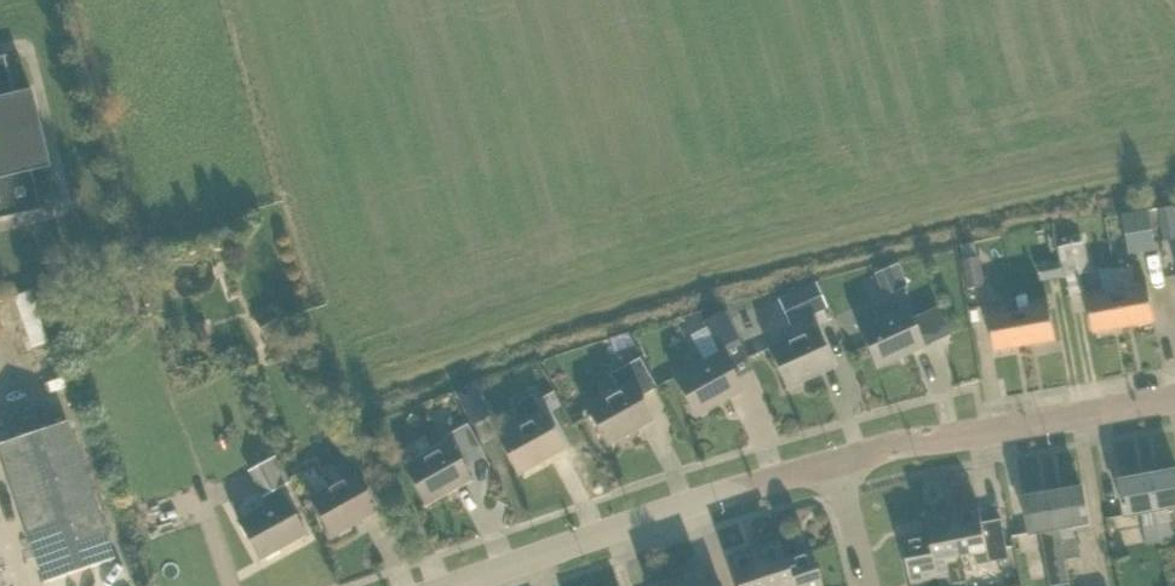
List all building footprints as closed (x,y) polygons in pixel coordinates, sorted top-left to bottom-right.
[(41,209),(41,208),(38,208),(30,172),(48,168),(30,90),(11,94),(3,58),(6,58),(5,56),(0,57),(0,219),(41,209)] [(1160,211),(1166,241),(1174,239),(1174,208),(1160,211)] [(1123,215),(1130,256),(1157,251),(1150,210),(1123,215)] [(1066,280),(1090,276),(1084,245),(1060,250),(1066,280)] [(963,261),(967,289),(986,286),(981,258),(963,261)] [(1060,262),(1041,265),(1044,280),(1063,277),(1060,262)] [(899,290),(894,279),(903,275),(898,264),(874,274),(884,297),(899,290)] [(1119,294),(1117,294),(1123,328),(1155,322),(1147,282),(1135,284),(1132,268),(1115,271),(1119,294)] [(946,290),(961,283),(954,269),(946,272),(943,281),(946,290)] [(1094,334),(1123,328),(1117,294),(1119,294),(1115,271),(1101,273),(1104,290),(1087,293),(1094,334)] [(792,295),(803,317),(825,307),(815,284),(792,295)] [(29,292),(15,296),(25,334),(39,331),(29,292)] [(1021,312),(1018,313),(1024,346),(1056,341),(1049,300),(1029,304),(1027,295),(1018,296),(1021,312)] [(918,311),(928,337),(943,331),(933,305),(918,311)] [(859,328),(876,368),(923,347),(905,307),(859,328)] [(996,352),(1024,346),(1018,313),(1009,314),(1008,308),(988,311),(996,352)] [(719,350),(739,340),(726,313),(706,323),(719,350)] [(768,349),(786,389),(833,367),(815,328),(768,349)] [(674,377),(695,416),(740,391),(720,353),(674,377)] [(618,389),(585,407),(607,446),(651,421),(638,398),(656,388),(639,358),(610,375),(618,389)] [(531,395),(518,403),(527,419),(496,436),(517,474),(562,449),(541,411),(531,395)] [(44,583),(113,559),(66,422),(0,444),(0,454),(44,583)] [(467,425),(445,438),(447,442),(403,466),(425,506),(471,481),(463,468),(485,456),(467,425)] [(334,467),(341,480),(309,498),(331,537),(376,512),(357,479),(366,474),(357,455),(334,467)] [(238,522),(260,561),(305,535),(278,488),(288,482),(274,457),(247,471),(261,498),(266,496),(270,504),(238,522)] [(1149,476),(1162,543),(1174,540),(1169,509),(1174,508),(1174,472),(1149,476)] [(1162,543),(1149,476),(1121,482),(1127,517),(1143,514),(1148,545),(1162,543)] [(1083,489),(1054,494),(1060,529),(1062,542),(1066,560),(1079,558),(1073,527),(1089,524),(1083,489)] [(1025,499),(1031,534),(1041,533),(1047,532),(1050,550),(1045,551),(1051,585),(1057,585),(1070,584),(1066,560),(1062,542),(1060,529),(1054,494),(1025,499)] [(980,507),(953,512),(961,557),(976,554),(980,571),(991,568),(990,562),(1009,559),(1002,521),(983,524),(980,507)] [(946,560),(961,557),(953,512),(927,517),(930,534),(939,579),(950,577),(946,560)] [(930,534),(903,539),(911,584),(912,585),(952,585),(950,577),(939,579),(930,534)] [(752,550),(763,585),(791,585),(782,559),(777,542),(752,550)] [(1174,556),(1173,548),(1165,549),(1171,580),(1174,580),(1174,556)] [(752,550),(726,558),(735,585),(763,585),(752,550)] [(782,559),(791,585),(821,585),(809,550),(782,559)] [(673,576),(677,585),(705,585),(699,567),(673,576)] [(673,576),(648,584),(649,585),(677,585),(673,576)]
